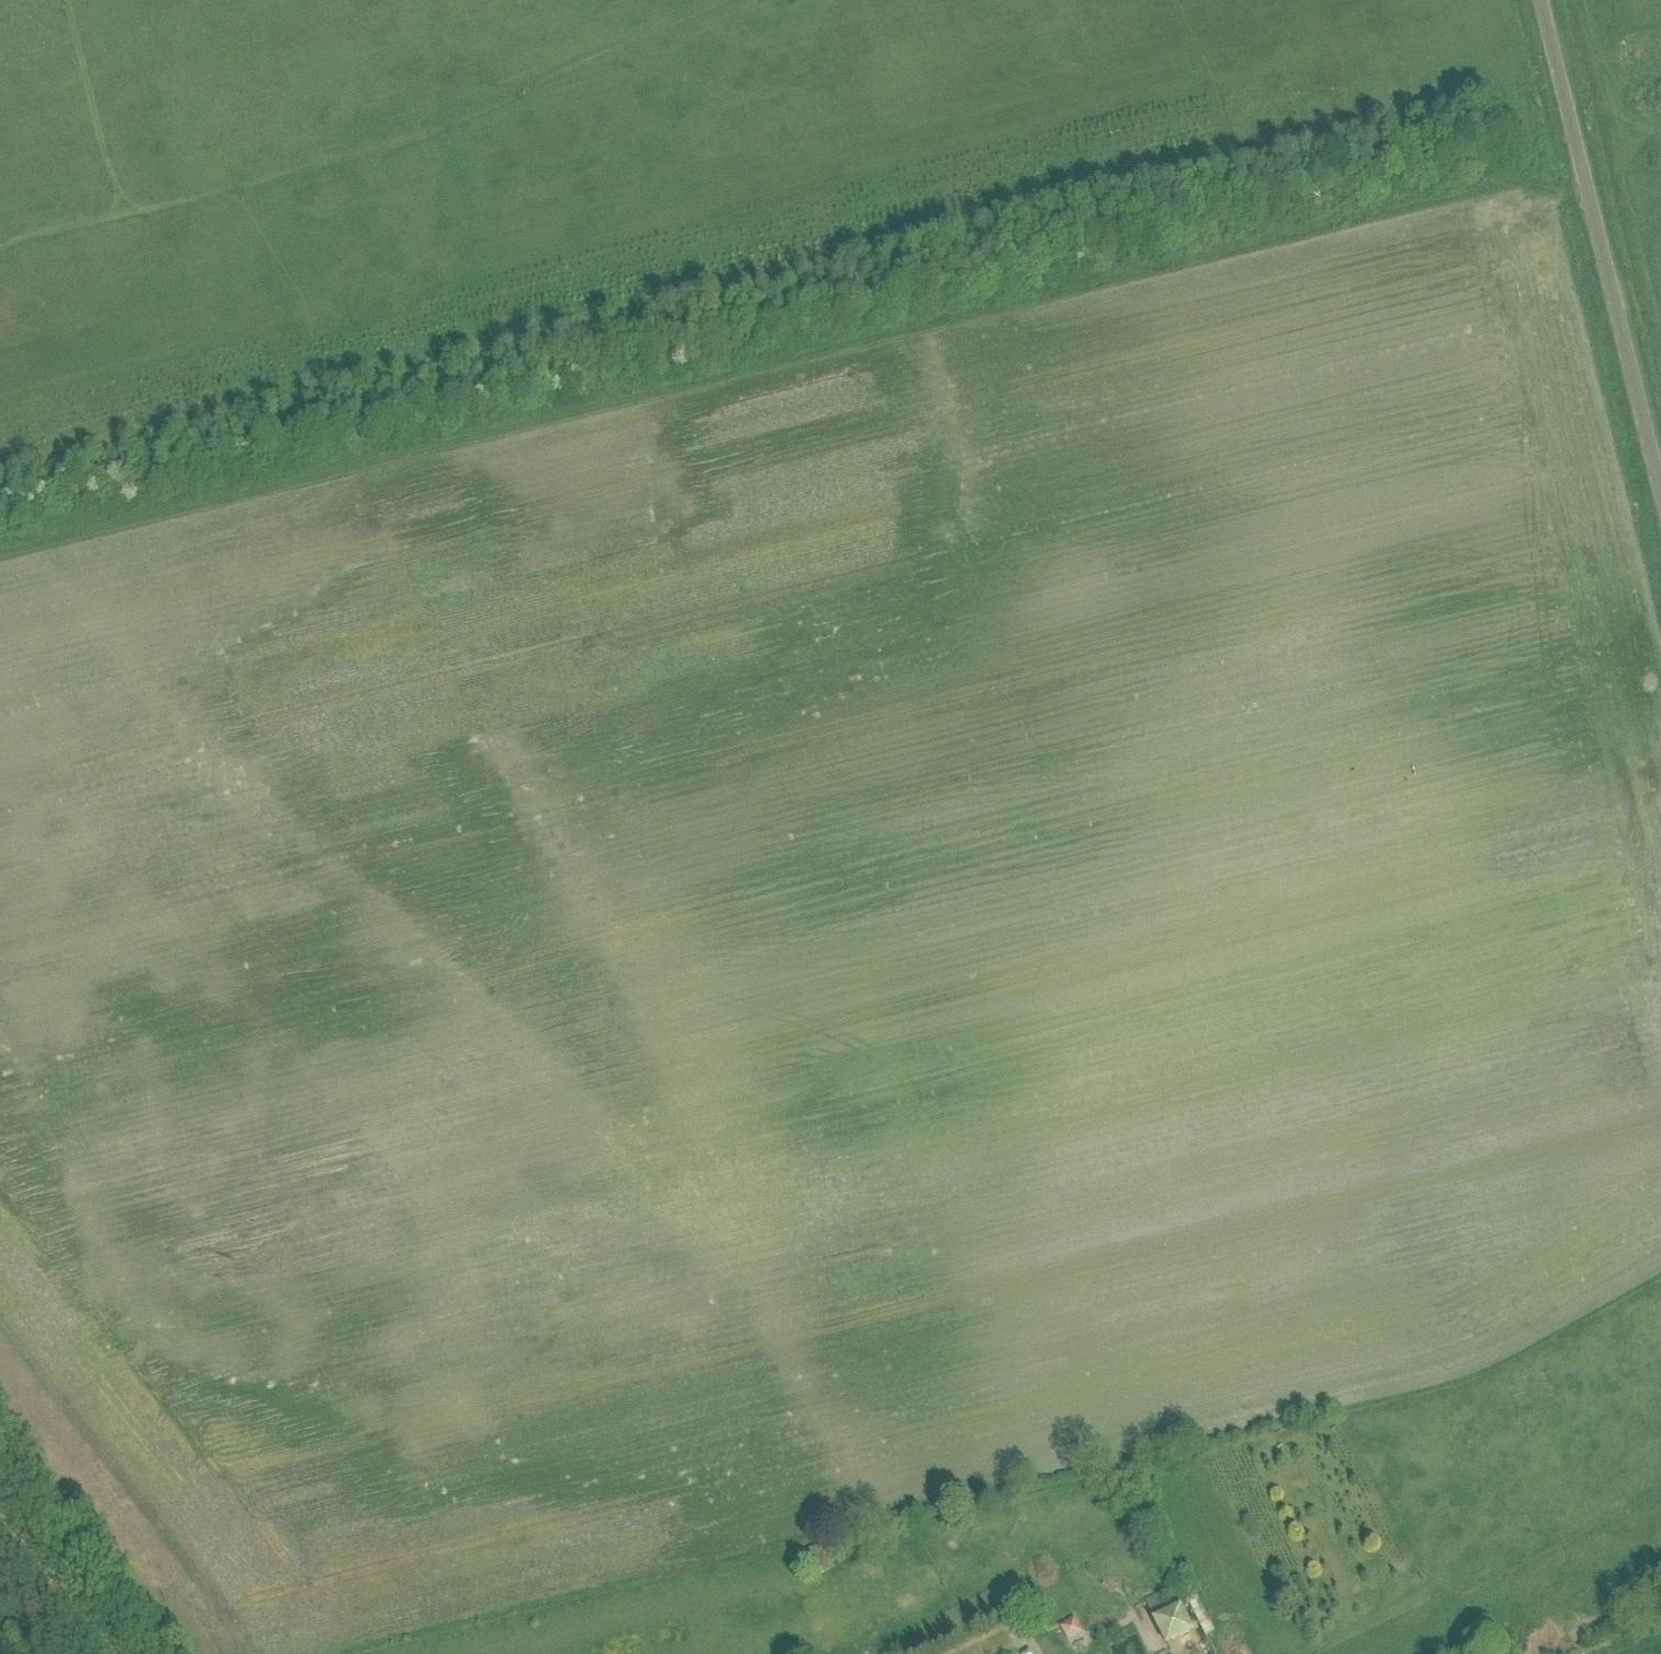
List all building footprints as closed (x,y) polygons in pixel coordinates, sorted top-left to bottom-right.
[(1193,1602),(1185,1607),(1199,1627),(1206,1622),(1193,1602)] [(1167,1646),(1191,1634),(1179,1610),(1155,1622),(1167,1646)] [(1069,1612),(1054,1621),(1062,1635),(1077,1625),(1069,1612)] [(1178,1642),(1186,1653),(1202,1653),(1208,1651),(1196,1632),(1178,1642)]
